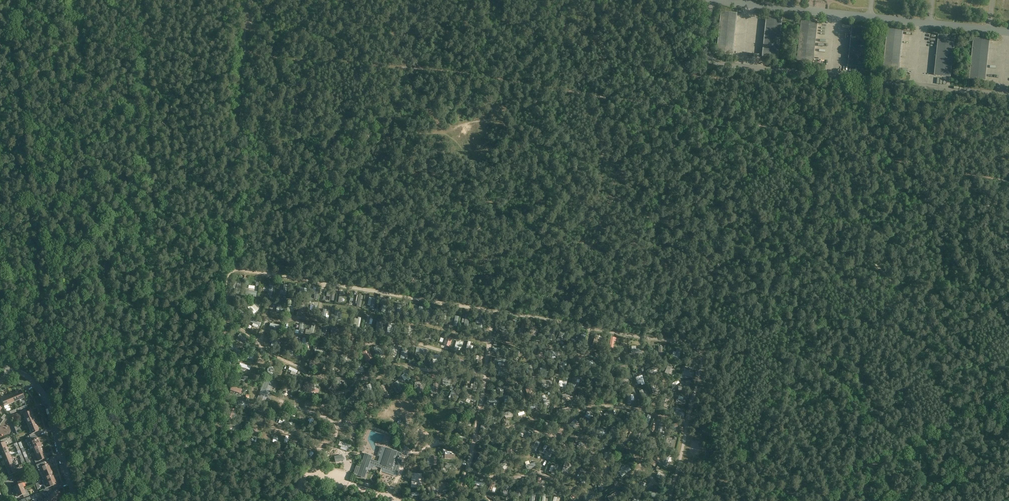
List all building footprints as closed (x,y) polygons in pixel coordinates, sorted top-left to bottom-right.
[(717,52),(732,54),(736,13),(721,12),(717,52)] [(778,59),(782,18),(766,16),(762,57),(768,58),(778,59)] [(797,61),(812,62),(817,22),(801,20),(797,61)] [(864,68),(868,27),(852,25),(848,66),(864,68)] [(883,70),(899,71),(903,31),(888,29),(883,70)] [(950,77),(954,36),(939,35),(935,75),(950,77)] [(970,79),(985,80),(989,40),(974,38),(970,79)] [(242,282),(238,281),(235,280),(233,288),(236,288),(235,293),(239,294),(242,282)] [(298,293),(297,296),(306,297),(307,289),(300,288),(300,294),(298,293)] [(330,296),(330,300),(334,300),(336,290),(332,289),(331,291),(328,291),(327,296),(330,296)] [(306,308),(303,307),(304,303),(300,302),(298,311),(302,312),(302,311),(305,312),(306,308)] [(250,304),(247,307),(254,314),(259,309),(254,303),(251,305),(250,304)] [(239,306),(237,308),(244,317),(247,315),(239,306)] [(432,309),(429,308),(425,323),(429,324),(430,320),(433,320),(434,316),(431,316),(432,309)] [(251,318),(250,322),(253,323),(252,326),(255,327),(255,326),(258,327),(258,325),(259,325),(260,326),(262,322),(251,318)] [(316,323),(313,322),(311,328),(310,328),(310,330),(306,329),(305,334),(313,336),(316,323)] [(522,324),(520,331),(518,330),(518,333),(520,333),(519,335),(523,336),(526,325),(522,324)] [(496,329),(506,335),(508,331),(499,325),(496,329)] [(552,341),(556,330),(552,328),(548,339),(548,340),(552,341)] [(250,340),(240,333),(238,337),(247,344),(250,340)] [(444,345),(450,347),(452,338),(446,336),(444,345)] [(299,348),(289,344),(287,349),(288,349),(286,352),(294,355),(296,352),(297,352),(299,348)] [(373,358),(370,349),(362,352),(366,361),(373,358)] [(645,349),(640,352),(640,351),(638,352),(638,353),(635,354),(636,358),(647,353),(646,351),(645,349)] [(603,351),(594,353),(595,358),(594,358),(595,361),(602,359),(602,362),(607,361),(607,358),(604,359),(603,351)] [(348,363),(347,361),(348,361),(347,359),(349,359),(347,355),(345,357),(343,354),(339,356),(344,365),(348,363)] [(309,365),(310,365),(309,368),(315,370),(316,367),(321,368),(322,363),(310,361),(309,365)] [(534,376),(532,366),(527,367),(530,377),(532,377),(532,379),(536,378),(535,376),(534,376)] [(408,375),(403,381),(406,384),(412,378),(408,375)] [(642,375),(638,376),(635,377),(636,383),(639,382),(639,384),(641,384),(641,386),(645,385),(642,375)] [(450,385),(450,377),(449,377),(449,376),(446,377),(442,378),(443,386),(450,385)] [(570,388),(574,389),(575,389),(575,390),(581,391),(581,388),(575,386),(577,378),(572,377),(570,388)] [(259,391),(256,401),(264,404),(268,394),(269,391),(269,390),(271,387),(274,388),(276,382),(273,381),(265,378),(260,392),(259,391)] [(394,383),(396,385),(393,386),(395,390),(398,389),(399,392),(403,390),(398,381),(394,383)] [(304,382),(301,386),(300,385),(299,388),(300,389),(298,392),(302,393),(307,383),(304,382)] [(656,393),(656,392),(659,391),(656,384),(653,386),(653,385),(650,386),(653,394),(656,393)] [(525,389),(528,399),(533,398),(532,397),(534,397),(533,394),(531,394),(529,388),(525,389)] [(21,390),(16,392),(19,400),(24,398),(21,390)] [(239,399),(240,391),(230,390),(230,394),(234,395),(233,398),(239,399)] [(642,390),(639,391),(642,400),(649,397),(646,390),(643,391),(642,390)] [(16,392),(11,394),(14,402),(19,400),(16,392)] [(518,395),(521,401),(519,401),(520,404),(522,403),(522,405),(527,403),(523,393),(518,395)] [(14,402),(11,394),(6,396),(9,404),(14,402)] [(352,394),(347,401),(352,405),(358,398),(352,394)] [(467,394),(465,398),(474,402),(476,398),(467,394)] [(561,401),(563,403),(569,396),(566,394),(561,401)] [(7,405),(9,404),(6,396),(0,398),(4,406),(7,405)] [(232,420),(232,418),(236,419),(237,416),(235,415),(236,412),(235,411),(236,409),(231,408),(228,418),(232,420)] [(26,409),(20,412),(21,414),(23,413),(25,419),(34,416),(31,410),(27,412),(26,409)] [(483,415),(488,416),(487,419),(492,420),(493,413),(484,411),(483,415)] [(597,416),(587,411),(585,414),(596,419),(597,416)] [(611,413),(609,414),(607,412),(603,415),(605,418),(603,419),(606,423),(614,416),(611,413)] [(436,418),(435,422),(447,424),(448,415),(441,414),(440,419),(436,418)] [(630,414),(627,419),(626,419),(625,421),(626,422),(625,422),(629,425),(634,416),(630,414)] [(34,416),(25,419),(27,424),(36,420),(34,416)] [(36,420),(27,424),(29,429),(38,425),(36,420)] [(31,434),(29,435),(30,438),(36,435),(35,432),(40,431),(38,425),(29,429),(31,434)] [(642,440),(644,432),(642,431),(642,429),(638,428),(635,439),(642,440)] [(531,434),(522,429),(520,433),(529,438),(531,434)] [(622,435),(625,438),(626,437),(627,438),(629,437),(628,435),(632,432),(630,429),(622,435)] [(27,439),(26,439),(29,447),(32,446),(40,442),(38,438),(36,435),(30,438),(27,439)] [(650,440),(650,441),(648,442),(651,449),(653,448),(654,453),(658,451),(654,439),(650,440)] [(540,443),(536,441),(531,452),(535,454),(540,443)] [(40,442),(32,446),(33,448),(34,451),(42,448),(40,442)] [(570,454),(564,445),(561,447),(567,456),(570,454)] [(0,449),(0,453),(1,455),(9,452),(7,447),(0,449)] [(35,454),(32,455),(33,457),(36,456),(44,453),(42,448),(34,451),(35,454)] [(357,466),(355,473),(357,475),(358,475),(365,478),(370,463),(372,464),(372,465),(398,473),(402,461),(395,459),(395,458),(397,459),(398,457),(399,457),(401,453),(387,448),(382,463),(371,459),(372,456),(365,454),(360,467),(357,466)] [(9,452),(1,455),(3,460),(11,457),(9,452)] [(36,456),(33,457),(36,465),(43,462),(44,462),(43,459),(46,458),(47,458),(44,453),(36,456)] [(483,456),(479,454),(475,463),(478,465),(483,456)] [(655,467),(660,459),(656,456),(651,465),(655,467)] [(11,457),(3,460),(5,465),(13,462),(11,457)] [(526,465),(528,465),(529,467),(533,465),(533,464),(534,463),(536,462),(534,458),(525,462),(526,465)] [(506,460),(497,467),(500,470),(508,463),(506,460)] [(13,462),(5,465),(7,470),(15,467),(13,462)] [(36,465),(34,466),(35,469),(38,468),(40,473),(51,469),(49,463),(48,464),(45,465),(44,462),(43,462),(36,465)] [(565,474),(567,468),(569,468),(570,464),(568,464),(568,463),(565,462),(561,473),(565,474)] [(606,466),(599,468),(601,474),(604,473),(605,477),(609,476),(606,466)] [(15,467),(7,470),(9,475),(14,473),(15,476),(21,474),(19,471),(17,472),(15,467)] [(628,467),(625,469),(626,469),(620,474),(622,477),(631,470),(628,467)] [(51,469),(40,473),(42,478),(45,477),(53,474),(51,469)] [(579,474),(584,476),(584,478),(587,479),(587,478),(589,478),(590,474),(580,470),(579,474)] [(46,479),(42,481),(43,483),(55,479),(53,474),(45,477),(46,479)] [(473,484),(481,486),(481,488),(483,488),(484,487),(486,480),(475,477),(473,484)] [(18,484),(14,486),(16,492),(24,488),(22,483),(24,482),(23,479),(17,482),(18,484)] [(43,483),(43,484),(45,489),(52,485),(57,484),(57,483),(55,479),(43,483)] [(572,492),(571,494),(572,495),(570,498),(572,499),(573,498),(574,499),(582,490),(578,487),(573,493),(572,492)] [(24,488),(16,492),(18,497),(22,495),(24,497),(24,498),(29,495),(28,492),(26,493),(24,488)] [(48,493),(50,495),(56,500),(57,500),(61,498),(59,496),(61,494),(57,489),(55,491),(52,494),(50,491),(48,493)] [(609,500),(614,497),(615,498),(616,497),(616,496),(618,495),(616,492),(607,497),(609,500)] [(46,495),(49,497),(47,499),(49,500),(56,500),(50,495),(48,493),(46,495)]
